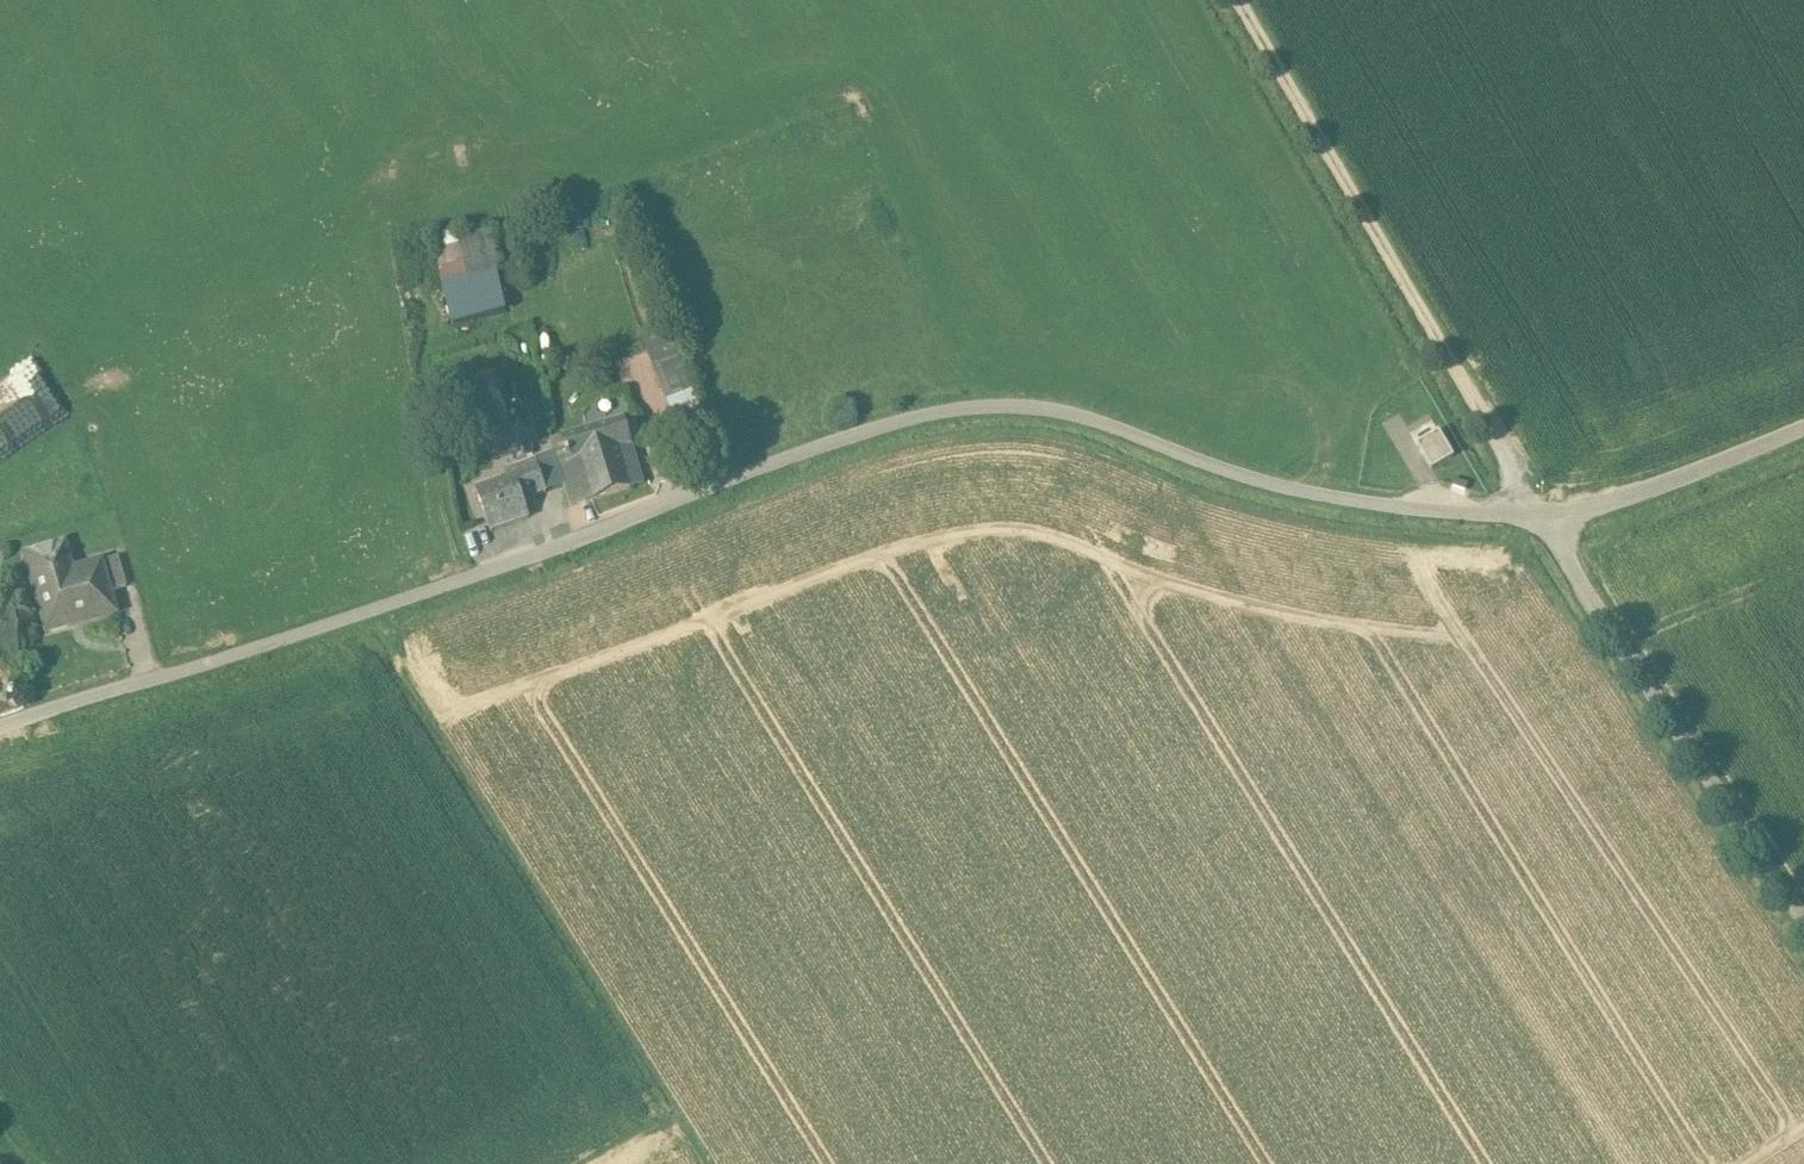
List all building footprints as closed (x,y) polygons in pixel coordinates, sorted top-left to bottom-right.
[(513,305),(496,227),(433,241),(451,319),(513,305)] [(717,418),(691,347),(652,361),(678,432),(717,418)] [(648,481),(629,418),(557,439),(576,502),(648,481)] [(1416,442),(1438,430),(1432,418),(1409,430),(1416,442)] [(14,455),(1,426),(0,426),(0,461),(14,455)] [(527,434),(511,440),(518,459),(534,452),(527,434)] [(1452,459),(1439,434),(1418,446),(1432,470),(1452,459)] [(533,521),(515,468),(464,485),(482,539),(533,521)] [(47,636),(120,612),(104,565),(74,575),(64,545),(21,559),(47,636)]
